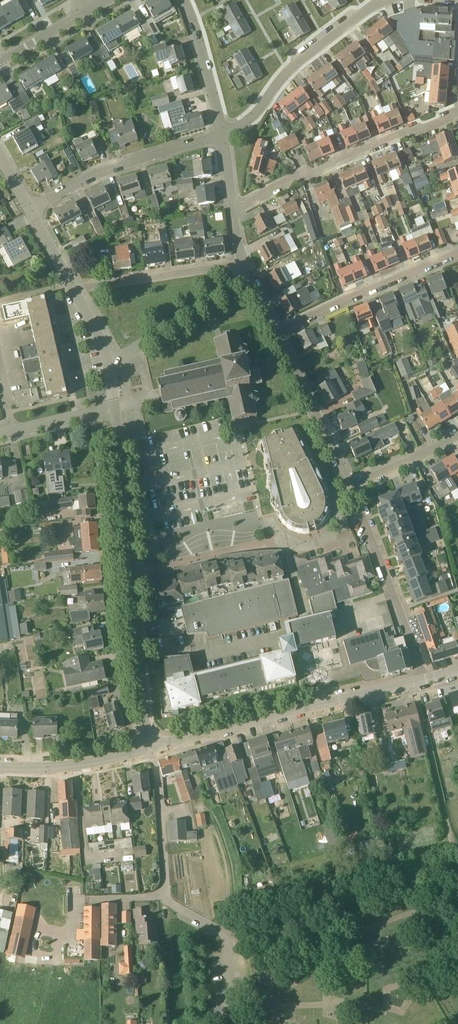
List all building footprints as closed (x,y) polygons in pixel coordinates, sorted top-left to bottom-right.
[(20,8),(15,0),(7,0),(0,4),(0,6),(10,25),(24,17),(19,8),(20,8)] [(164,12),(171,8),(166,0),(156,0),(157,1),(148,6),(147,5),(146,5),(153,18),(146,22),(155,36),(160,33),(155,25),(167,18),(164,12)] [(334,12),(334,11),(335,10),(336,11),(338,10),(337,9),(347,4),(345,0),(327,0),(334,12)] [(294,3),(294,4),(285,9),(284,9),(282,10),(283,10),(281,11),(289,25),(302,18),(294,3)] [(229,26),(243,18),(235,4),(225,10),(225,9),(223,10),(224,11),(222,12),(222,11),(221,12),(229,26)] [(10,25),(0,6),(0,30),(10,25)] [(437,11),(421,10),(420,10),(389,19),(397,29),(404,39),(403,39),(409,52),(411,56),(433,58),(434,46),(435,36),(437,11)] [(457,25),(455,25),(454,23),(452,23),(453,12),(437,11),(435,36),(451,37),(451,28),(456,29),(457,25)] [(115,23),(122,36),(139,26),(132,13),(131,14),(132,15),(123,21),(122,19),(115,23)] [(330,13),(321,18),(324,22),(332,17),(330,13)] [(243,18),(229,26),(238,40),(238,39),(239,38),(240,39),(242,38),(241,37),(251,32),(243,18)] [(289,25),(297,40),(297,39),(299,38),(299,39),(301,38),(301,37),(310,32),(311,32),(302,18),(289,25)] [(403,39),(404,39),(397,29),(392,33),(384,21),(373,29),(388,49),(394,44),(403,56),(409,52),(403,39)] [(155,36),(146,22),(140,25),(149,40),(155,36)] [(122,36),(115,23),(108,27),(108,29),(99,34),(98,33),(105,46),(106,46),(109,53),(119,47),(115,40),(122,36)] [(451,28),(451,37),(435,36),(434,46),(433,58),(433,60),(454,61),(456,29),(451,28)] [(373,29),(363,36),(372,48),(373,48),(377,54),(381,51),(383,53),(388,49),(373,29)] [(216,34),(219,39),(225,35),(222,31),(216,34)] [(155,36),(149,40),(153,47),(159,43),(155,36)] [(97,50),(96,47),(90,50),(85,40),(77,45),(78,46),(69,51),(68,50),(75,63),(67,67),(74,79),(80,75),(77,70),(84,66),(80,60),(89,55),(98,65),(104,61),(97,50)] [(346,51),(355,63),(361,59),(366,65),(370,62),(365,55),(356,43),(346,51)] [(180,47),(167,51),(165,45),(154,49),(159,65),(163,63),(165,71),(172,69),(171,67),(185,63),(180,47)] [(103,46),(97,50),(104,61),(110,58),(103,46)] [(255,63),(247,49),(246,49),(237,54),(235,55),(234,56),(233,56),(241,71),(255,63)] [(355,63),(346,51),(336,58),(345,71),(346,71),(350,77),(354,74),(349,67),(355,63)] [(411,56),(412,58),(414,61),(414,65),(432,67),(433,60),(433,58),(411,56)] [(74,79),(67,67),(60,71),(53,59),(53,60),(44,66),(43,64),(36,68),(43,81),(55,74),(59,80),(65,76),(68,82),(74,79)] [(396,71),(388,61),(381,66),(388,76),(396,71)] [(255,63),(241,71),(249,85),(250,85),(250,84),(251,83),(252,84),(254,83),(253,82),(262,77),(263,77),(255,63)] [(326,85),(327,84),(332,80),(337,87),(341,84),(337,77),(329,66),(318,74),(326,85)] [(433,67),(432,75),(432,80),(447,82),(449,69),(433,67)] [(43,81),(36,68),(29,73),(30,74),(20,79),(20,78),(19,78),(26,91),(43,81)] [(318,74),(308,82),(316,93),(316,92),(321,99),(325,96),(325,95),(331,90),(327,84),(326,85),(318,74)] [(242,84),(238,77),(232,80),(237,87),(242,84)] [(189,78),(177,81),(176,78),(171,79),(176,96),(181,95),(181,96),(194,92),(189,78)] [(432,80),(431,93),(446,95),(447,82),(432,80)] [(8,102),(14,113),(25,106),(18,95),(12,99),(5,86),(4,87),(5,88),(0,91),(0,106),(8,102)] [(301,89),(290,97),(298,108),(304,104),(308,110),(313,106),(308,100),(309,100),(301,89)] [(25,106),(31,103),(25,91),(18,95),(25,106)] [(446,95),(431,93),(429,106),(445,108),(446,95)] [(167,94),(151,99),(154,109),(170,104),(167,94)] [(290,97),(279,105),(287,116),(288,115),(293,122),(297,119),(293,112),(298,108),(290,97)] [(325,101),(318,106),(326,116),(333,111),(325,101)] [(397,111),(394,104),(389,106),(392,113),(385,116),(391,130),(403,125),(397,111)] [(320,118),(325,114),(318,106),(318,105),(313,109),(320,118)] [(182,109),(184,108),(183,108),(167,112),(160,114),(165,131),(172,129),(186,125),(188,132),(204,127),(200,114),(192,117),(191,115),(185,117),(182,109)] [(385,116),(379,119),(376,111),(372,113),(375,121),(374,121),(380,134),(391,130),(385,116)] [(30,133),(42,126),(41,123),(37,116),(25,123),(28,130),(14,138),(23,156),(38,148),(30,133)] [(365,124),(364,125),(361,117),(357,119),(360,127),(353,129),(359,143),(370,138),(365,124)] [(137,141),(131,119),(121,122),(120,120),(113,122),(116,131),(109,133),(113,145),(118,143),(120,149),(126,147),(125,145),(137,141)] [(353,129),(347,132),(344,124),(339,127),(342,134),(347,148),(359,143),(353,129)] [(329,140),(328,140),(325,132),(321,134),(324,142),(317,145),(323,158),(334,153),(329,140)] [(451,133),(428,141),(430,146),(431,146),(433,153),(440,150),(440,151),(455,146),(451,133)] [(293,148),(300,145),(294,134),(288,138),(293,148)] [(102,149),(97,137),(84,142),(82,138),(73,141),(82,162),(91,157),(92,160),(99,157),(98,154),(97,154),(96,152),(102,149)] [(288,138),(277,143),(282,154),(293,148),(288,138)] [(276,162),(266,160),(268,151),(264,150),(266,142),(257,140),(250,165),(254,166),(252,174),(265,177),(266,172),(273,174),(276,162)] [(317,145),(310,147),(307,140),(303,142),(306,149),(305,150),(311,163),(323,158),(317,145)] [(443,158),(435,161),(437,166),(457,159),(457,155),(455,146),(440,151),(443,158)] [(410,150),(401,153),(405,163),(413,160),(410,150)] [(399,177),(401,176),(404,175),(401,168),(395,154),(384,159),(389,173),(396,170),(399,177)] [(79,166),(74,156),(68,159),(73,169),(79,166)] [(389,173),(384,159),(372,164),(378,178),(381,184),(385,183),(382,176),(389,173)] [(50,161),(32,171),(32,172),(34,177),(35,176),(39,184),(39,183),(38,182),(45,178),(48,183),(58,177),(50,161)] [(191,179),(196,178),(196,179),(211,177),(211,176),(209,162),(210,162),(193,164),(194,164),(195,171),(182,173),(183,180),(177,180),(178,187),(192,185),(191,179)] [(422,166),(417,168),(416,165),(409,168),(413,179),(425,175),(422,166)] [(170,182),(171,181),(166,168),(149,173),(148,173),(153,187),(155,191),(172,186),(170,182)] [(363,168),(351,172),(357,186),(363,183),(367,191),(371,189),(368,181),(369,181),(363,168)] [(440,176),(441,181),(449,178),(452,186),(457,184),(457,170),(440,176)] [(340,177),(348,198),(350,198),(360,193),(359,191),(357,186),(351,172),(340,177)] [(135,177),(135,178),(118,183),(122,198),(123,198),(124,201),(134,198),(132,194),(140,191),(135,177)] [(423,178),(421,179),(420,177),(413,180),(417,190),(426,187),(423,178)] [(340,206),(336,197),(333,190),(331,191),(327,183),(313,188),(320,204),(328,200),(340,229),(351,225),(351,224),(344,205),(340,206)] [(405,187),(411,201),(418,198),(412,184),(405,187)] [(454,194),(446,196),(448,201),(457,198),(457,184),(452,186),(454,194)] [(179,201),(198,199),(199,206),(205,205),(215,203),(214,203),(213,189),(213,188),(193,191),(192,185),(178,187),(179,201)] [(87,196),(87,197),(93,210),(94,210),(96,214),(104,210),(103,206),(110,202),(103,188),(103,189),(87,197),(87,196)] [(156,195),(149,197),(153,211),(160,209),(156,195)] [(388,196),(381,199),(386,210),(393,206),(388,196)] [(294,200),(281,207),(287,217),(299,211),(294,200)] [(81,216),(74,203),(55,214),(62,226),(81,216)] [(126,205),(118,207),(123,221),(130,219),(126,205)] [(366,222),(369,220),(368,215),(366,211),(356,214),(353,206),(346,209),(344,205),(351,224),(365,219),(366,222)] [(380,205),(371,208),(375,217),(383,213),(380,205)] [(430,213),(432,220),(449,215),(447,208),(430,213)] [(274,220),(270,212),(265,214),(253,221),(260,235),(278,226),(274,220)] [(303,216),(303,218),(307,228),(313,242),(320,239),(318,233),(318,232),(312,212),(308,214),(305,215),(303,216)] [(198,239),(205,238),(201,213),(194,214),(195,218),(196,225),(198,239)] [(384,215),(375,218),(381,231),(389,227),(385,217),(384,215)] [(98,217),(91,220),(99,238),(106,235),(98,217)] [(426,237),(433,234),(430,226),(429,223),(410,231),(411,234),(414,241),(420,255),(432,250),(426,237)] [(191,226),(189,226),(191,238),(174,241),(177,262),(195,259),(192,240),(198,239),(196,225),(191,226)] [(14,241),(9,244),(5,238),(9,235),(6,228),(6,227),(0,231),(0,249),(3,247),(14,267),(32,257),(21,238),(14,241)] [(163,249),(162,244),(168,243),(167,238),(166,233),(166,229),(159,231),(161,243),(151,244),(152,251),(145,252),(147,266),(165,263),(163,249)] [(441,229),(433,232),(439,247),(447,243),(441,229)] [(364,234),(357,237),(361,247),(368,244),(364,234)] [(87,242),(83,236),(71,243),(74,249),(87,242)] [(290,251),(283,237),(259,249),(266,264),(290,251)] [(414,241),(407,244),(404,237),(400,239),(403,246),(403,247),(408,260),(420,255),(414,241)] [(393,250),(390,243),(388,243),(386,238),(381,240),(382,243),(378,245),(382,254),(382,255),(387,269),(399,264),(393,250)] [(222,240),(204,243),(207,257),(225,255),(222,240)] [(136,264),(135,254),(129,255),(129,253),(128,246),(116,248),(118,258),(113,259),(115,271),(132,269),(131,265),(136,264)] [(382,255),(375,258),(372,250),(367,252),(370,260),(376,273),(387,269),(382,255)] [(344,253),(328,258),(331,265),(346,261),(344,253)] [(349,268),(355,282),(367,277),(361,263),(360,263),(358,256),(353,259),(356,266),(349,268)] [(301,261),(291,266),(295,273),(305,268),(301,261)] [(349,268),(342,271),(339,264),(335,266),(338,274),(343,287),(355,282),(349,268)] [(289,275),(284,277),(280,270),(268,276),(276,290),(293,281),(289,275)] [(446,291),(447,291),(440,275),(426,281),(432,295),(435,294),(437,299),(430,301),(431,303),(430,303),(437,320),(444,317),(442,314),(438,303),(443,301),(443,302),(449,299),(446,291)] [(293,286),(296,291),(302,288),(300,282),(293,286)] [(431,303),(430,301),(424,286),(414,290),(413,289),(412,287),(399,292),(405,306),(413,303),(419,319),(432,314),(428,304),(430,303),(431,303)] [(306,288),(292,295),(279,302),(287,316),(314,302),(306,288)] [(390,324),(402,319),(393,295),(379,300),(384,311),(375,315),(383,334),(392,330),(390,324)] [(26,376),(29,390),(13,393),(17,408),(29,405),(32,406),(35,404),(68,396),(68,395),(67,395),(44,298),(31,301),(31,300),(29,300),(29,302),(14,305),(17,319),(27,317),(37,358),(22,362),(25,376),(26,376)] [(375,327),(372,320),(370,315),(367,305),(354,310),(359,324),(357,325),(360,332),(370,328),(370,329),(375,327)] [(331,334),(327,324),(311,332),(311,330),(298,336),(305,351),(317,345),(320,350),(328,347),(324,338),(331,334)] [(446,331),(457,360),(457,359),(457,326),(446,331)] [(378,342),(385,339),(381,330),(374,332),(378,342)] [(254,386),(263,383),(258,362),(248,364),(246,356),(248,354),(247,348),(241,346),(239,336),(240,336),(240,335),(238,335),(238,333),(237,334),(237,335),(231,337),(230,332),(222,334),(222,339),(217,340),(216,338),(215,339),(215,340),(214,341),(214,342),(215,342),(218,351),(216,351),(217,353),(218,353),(220,362),(210,365),(210,362),(197,365),(198,368),(188,370),(188,367),(175,370),(176,372),(164,375),(165,378),(161,379),(162,383),(158,384),(165,414),(177,411),(177,413),(175,416),(176,420),(180,422),(184,421),(186,418),(185,414),(182,412),(182,410),(184,410),(185,412),(186,412),(186,409),(195,407),(196,409),(197,409),(197,407),(206,405),(206,407),(208,407),(208,404),(217,402),(218,405),(219,404),(219,402),(229,400),(231,409),(229,409),(230,411),(231,411),(233,420),(232,420),(232,422),(234,422),(234,423),(236,423),(235,421),(241,420),(242,425),(251,423),(250,418),(255,417),(255,418),(257,418),(257,416),(258,416),(258,415),(256,415),(254,406),(259,401),(257,395),(256,394),(254,386)] [(436,358),(428,359),(428,367),(437,366),(436,358)] [(403,376),(404,376),(410,373),(412,373),(409,366),(400,370),(403,376)] [(449,369),(456,380),(457,379),(457,370),(456,366),(455,366),(449,369)] [(334,369),(317,378),(322,387),(318,389),(327,405),(341,398),(341,396),(347,393),(334,369)] [(370,376),(367,369),(359,372),(361,379),(370,376)] [(370,379),(362,383),(365,389),(352,394),(356,403),(359,401),(377,393),(370,379)] [(416,387),(409,389),(413,401),(420,399),(416,387)] [(439,387),(435,390),(439,397),(443,395),(439,387)] [(434,400),(439,397),(435,390),(430,393),(434,400)] [(451,417),(457,413),(457,404),(454,397),(450,391),(443,395),(439,397),(443,404),(451,417)] [(343,431),(357,425),(358,424),(358,423),(362,421),(359,414),(366,411),(363,405),(361,406),(359,401),(356,403),(347,407),(349,411),(344,413),(345,415),(337,419),(343,431)] [(428,431),(440,424),(432,411),(428,404),(422,408),(421,407),(416,410),(428,431)] [(440,424),(451,417),(443,404),(432,411),(440,424)] [(358,424),(357,425),(362,435),(380,427),(376,417),(358,424)] [(399,433),(395,426),(394,423),(373,433),(375,435),(350,447),(356,459),(384,446),(382,441),(399,433)] [(325,520),(327,515),(329,511),(329,508),(329,504),(329,501),(327,495),(328,495),(324,485),(321,486),(313,470),(316,469),(311,459),(308,461),(304,453),(306,452),(296,429),(282,434),(281,431),(274,434),(275,436),(262,441),(268,465),(270,465),(272,474),(269,474),(271,484),(274,484),(278,502),(275,502),(278,512),(279,512),(280,515),(283,521),(287,525),(295,530),(303,531),(308,531),(309,533),(316,531),(316,528),(318,527),(320,525),(323,523),(325,520)] [(45,456),(50,492),(48,493),(48,496),(65,493),(63,478),(59,478),(60,482),(57,483),(56,471),(71,469),(71,466),(73,466),(72,455),(69,456),(69,453),(45,456)] [(442,464),(450,477),(457,474),(457,475),(457,464),(454,457),(442,464)] [(1,463),(0,462),(0,479),(3,479),(2,477),(18,475),(16,461),(1,463)] [(442,464),(431,471),(439,483),(432,487),(440,500),(451,493),(444,481),(450,477),(442,464)] [(405,486),(412,504),(422,500),(416,484),(411,486),(410,484),(405,486)] [(402,507),(403,507),(412,504),(405,486),(400,488),(401,491),(396,492),(397,494),(402,507)] [(423,493),(425,498),(432,494),(429,489),(423,493)] [(27,490),(15,492),(17,505),(30,503),(27,490)] [(387,534),(410,526),(403,507),(402,507),(397,494),(393,496),(391,491),(379,496),(381,500),(379,501),(382,509),(378,511),(383,524),(388,522),(390,529),(386,531),(387,534)] [(94,495),(84,496),(73,498),(73,497),(31,504),(32,516),(63,511),(63,510),(73,508),(74,520),(91,517),(91,511),(96,510),(94,495)] [(0,497),(0,506),(10,506),(10,497),(0,497)] [(424,515),(415,519),(418,525),(426,522),(424,515)] [(63,522),(44,524),(45,532),(64,530),(63,522)] [(97,525),(73,526),(73,532),(74,532),(74,540),(98,538),(97,525)] [(414,535),(417,533),(416,530),(412,531),(410,526),(387,534),(391,545),(396,543),(398,550),(394,552),(399,565),(404,563),(420,557),(420,558),(422,557),(414,535)] [(435,528),(421,533),(426,545),(440,540),(435,528)] [(74,540),(70,540),(70,547),(73,547),(75,548),(75,554),(99,551),(98,538),(74,540)] [(73,551),(44,554),(45,561),(46,563),(74,560),(73,551)] [(284,578),(282,572),(282,571),(286,570),(286,571),(287,571),(282,551),(272,551),(262,552),(257,552),(248,553),(243,554),(233,555),(228,556),(218,558),(209,560),(204,562),(194,564),(189,566),(184,568),(179,569),(175,571),(170,572),(161,576),(157,578),(147,582),(152,600),(156,599),(159,609),(174,605),(184,603),(184,606),(181,607),(188,636),(207,634),(208,639),(273,622),(298,616),(289,580),(284,581),(283,581),(282,578),(284,578)] [(332,561),(332,560),(330,554),(317,558),(317,560),(311,562),(308,553),(294,558),(296,563),(305,590),(307,590),(310,598),(318,596),(315,588),(325,585),(323,578),(336,574),(332,561)] [(332,560),(332,561),(336,574),(323,578),(325,585),(315,588),(318,596),(333,591),(333,593),(336,604),(354,599),(354,598),(372,593),(368,579),(374,577),(368,557),(354,561),(355,564),(349,566),(346,556),(332,560)] [(442,581),(436,584),(438,587),(430,590),(428,587),(425,578),(427,577),(420,558),(420,557),(404,563),(406,567),(403,568),(407,579),(410,578),(411,582),(409,583),(411,588),(408,589),(412,599),(415,598),(417,603),(431,597),(432,598),(448,591),(444,580),(451,578),(450,574),(441,577),(442,581)] [(101,567),(85,568),(84,567),(70,569),(72,583),(86,582),(86,581),(102,580),(101,567)] [(14,639),(10,607),(5,580),(0,581),(0,642),(14,640),(14,639)] [(77,586),(61,588),(61,596),(78,595),(77,586)] [(318,596),(310,598),(310,599),(309,599),(313,617),(285,624),(289,640),(280,642),(283,654),(193,676),(188,657),(165,658),(167,686),(166,686),(167,690),(161,692),(161,691),(160,691),(162,717),(174,717),(174,716),(168,716),(168,714),(178,711),(200,706),(200,703),(201,698),(205,698),(205,701),(250,690),(249,690),(249,687),(252,686),(253,688),(259,686),(260,690),(260,691),(296,682),(290,656),(296,655),(295,650),(309,646),(336,640),(330,614),(338,612),(336,604),(333,593),(333,591),(318,596)] [(15,592),(9,592),(11,603),(20,602),(19,597),(15,597),(15,592)] [(104,597),(94,597),(94,593),(80,594),(81,601),(81,605),(79,606),(79,613),(73,614),(74,625),(90,621),(89,613),(105,612),(104,597)] [(447,596),(430,602),(432,607),(449,601),(447,596)] [(16,606),(10,607),(14,639),(21,638),(16,606)] [(438,627),(431,607),(419,611),(420,615),(416,617),(424,640),(438,635),(435,628),(438,627)] [(29,624),(20,625),(22,635),(31,634),(29,624)] [(100,633),(94,634),(93,627),(85,629),(74,631),(78,646),(85,644),(87,652),(104,648),(100,633)] [(385,630),(340,643),(341,644),(344,643),(351,667),(348,667),(348,668),(366,663),(366,664),(367,665),(367,666),(368,667),(369,668),(370,669),(371,670),(372,670),(373,671),(374,671),(375,671),(376,671),(377,671),(378,671),(379,671),(380,671),(382,678),(391,676),(392,679),(404,675),(403,672),(413,670),(409,656),(407,650),(403,638),(398,639),(398,640),(394,641),(394,639),(388,641),(386,634),(384,635),(383,631),(385,630)] [(457,645),(457,632),(453,634),(455,643),(442,647),(438,635),(424,640),(433,664),(457,656),(457,648),(457,645)] [(44,640),(35,642),(37,651),(46,649),(44,640)] [(64,669),(65,676),(68,687),(105,679),(103,668),(90,670),(88,657),(69,661),(62,662),(63,667),(64,669)] [(100,688),(87,691),(88,699),(98,697),(102,696),(100,688)] [(449,696),(454,710),(457,709),(457,693),(449,696)] [(100,708),(98,697),(88,699),(91,710),(100,708)] [(444,697),(432,701),(433,705),(425,707),(430,725),(444,721),(443,716),(450,715),(444,697)] [(120,713),(117,703),(104,706),(106,716),(107,716),(111,731),(124,728),(120,713)] [(385,716),(389,732),(404,729),(405,734),(410,753),(389,758),(390,759),(391,763),(411,759),(426,755),(419,725),(420,725),(415,705),(401,708),(402,712),(385,716)] [(2,723),(1,737),(17,738),(18,715),(10,714),(10,723),(2,723)] [(372,714),(356,717),(360,738),(364,737),(376,734),(372,714)] [(57,718),(42,719),(34,719),(34,739),(43,739),(43,736),(57,735),(57,718)] [(327,744),(349,739),(345,723),(345,722),(323,727),(326,740),(320,742),(325,761),(331,759),(327,744)] [(298,748),(302,760),(312,757),(308,746),(314,744),(309,726),(294,731),(299,748),(298,748)] [(308,776),(303,763),(303,762),(302,762),(302,760),(298,748),(299,748),(294,731),(272,737),(278,754),(287,783),(308,776)] [(266,737),(244,745),(248,758),(252,756),(254,762),(256,768),(260,779),(278,774),(274,762),(266,737)] [(378,741),(381,761),(390,759),(389,758),(386,741),(386,739),(378,741)] [(227,754),(228,758),(219,761),(214,745),(195,751),(199,764),(201,771),(205,779),(208,778),(214,776),(220,793),(238,787),(236,781),(237,781),(227,754)] [(238,745),(226,750),(227,754),(237,781),(243,779),(240,773),(244,772),(243,760),(238,745)] [(201,771),(199,764),(195,751),(177,756),(191,801),(191,802),(196,800),(186,770),(190,768),(192,773),(201,771)] [(191,801),(177,756),(159,762),(163,777),(175,774),(184,804),(191,801)] [(329,761),(321,763),(323,771),(331,769),(329,761)] [(307,762),(303,763),(308,776),(312,775),(307,762)] [(318,762),(310,764),(313,773),(321,771),(318,762)] [(256,768),(248,770),(253,786),(261,783),(260,779),(256,768)] [(147,775),(133,776),(136,798),(129,799),(130,811),(142,810),(141,801),(149,800),(149,802),(150,802),(149,793),(147,775)] [(77,802),(76,802),(73,802),(72,782),(58,784),(61,820),(64,850),(75,849),(81,849),(77,802)] [(21,791),(5,791),(4,816),(20,817),(21,791)] [(44,793),(29,792),(28,819),(43,820),(44,793)] [(118,801),(117,801),(118,803),(110,805),(112,826),(121,825),(118,803),(118,801)] [(127,802),(121,803),(118,803),(121,825),(122,831),(130,830),(127,802)] [(112,826),(110,805),(110,803),(101,804),(104,825),(112,824),(112,826)] [(95,828),(92,804),(92,807),(84,808),(86,829),(87,829),(95,828)] [(101,804),(100,804),(101,806),(93,807),(93,804),(92,804),(95,828),(104,827),(104,825),(101,804)] [(205,814),(196,815),(198,827),(207,826),(205,814)] [(197,832),(187,833),(186,821),(180,821),(170,822),(171,843),(181,842),(198,840),(197,832)] [(49,828),(41,827),(40,843),(48,844),(49,828)] [(19,840),(23,840),(23,831),(6,830),(5,855),(5,862),(19,862),(19,859),(19,840)] [(342,848),(337,832),(327,835),(332,851),(342,848)] [(355,832),(344,834),(346,842),(357,839),(355,832)] [(108,846),(109,851),(116,851),(114,841),(104,842),(105,847),(108,846)] [(135,846),(136,856),(147,856),(147,845),(135,846)] [(353,865),(339,868),(341,877),(355,874),(353,865)] [(274,884),(266,887),(269,898),(278,895),(274,884)] [(116,905),(102,904),(101,946),(116,947),(116,923),(116,911),(116,905)] [(157,927),(153,927),(152,917),(148,918),(147,907),(135,908),(137,935),(141,935),(142,945),(151,945),(151,944),(158,943),(157,927)] [(99,961),(99,909),(85,909),(85,931),(78,931),(77,940),(84,940),(85,961),(99,961)] [(0,911),(0,952),(5,953),(13,914),(0,911)] [(132,923),(131,912),(123,912),(123,923),(132,923)] [(33,921),(16,917),(12,937),(29,941),(33,921)] [(134,974),(132,947),(124,948),(126,961),(118,962),(119,975),(127,974),(134,974)] [(142,961),(139,963),(139,967),(142,970),(146,970),(148,967),(148,963),(145,961),(142,961)] [(146,975),(144,976),(144,973),(136,973),(137,985),(147,984),(146,975)] [(265,993),(265,988),(255,985),(249,994),(255,1001),(256,1001),(265,993)] [(135,1010),(126,1011),(128,1020),(137,1019),(135,1010)]
